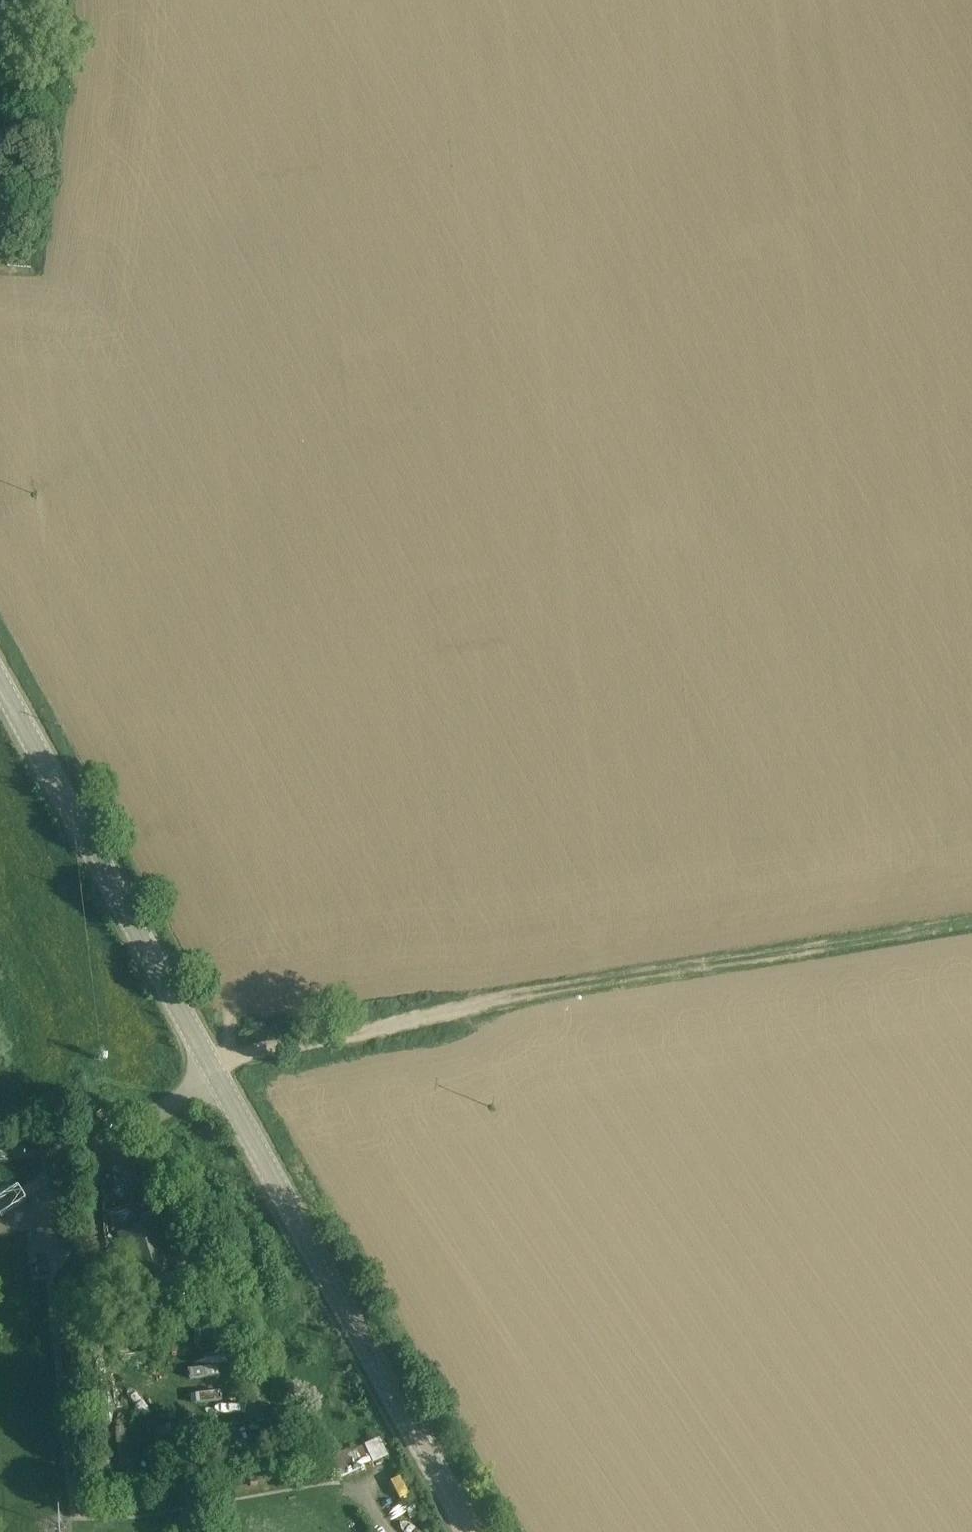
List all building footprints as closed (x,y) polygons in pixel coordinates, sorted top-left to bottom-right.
[(189,1299),(164,1219),(116,1234),(142,1313),(189,1299)] [(333,1457),(341,1477),(381,1460),(373,1440),(333,1457)]
